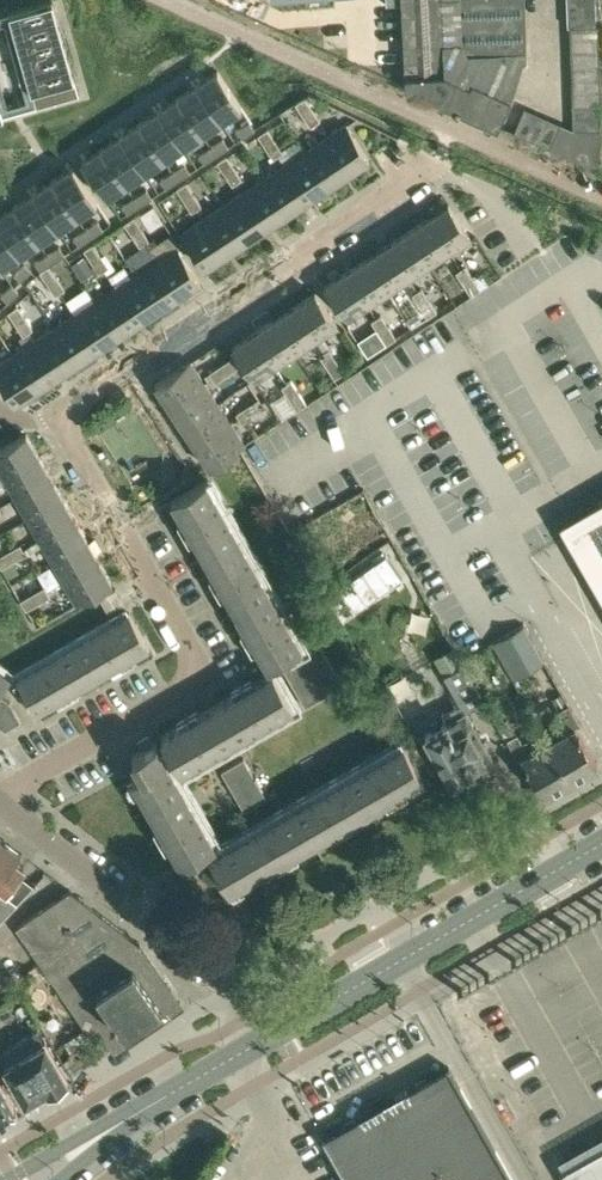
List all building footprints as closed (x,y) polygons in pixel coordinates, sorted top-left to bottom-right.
[(526,62),(524,0),(401,0),(405,87),(497,128),(511,97),(472,79),(470,83),(449,72),(448,34),(462,34),(463,54),(504,54),(505,63),(526,62)] [(52,1),(9,13),(0,15),(0,22),(4,21),(27,102),(8,107),(0,80),(0,116),(3,115),(36,106),(78,94),(52,1)] [(596,19),(596,6),(569,7),(569,21),(596,19)] [(596,19),(569,21),(570,35),(597,34),(596,25),(596,19)] [(597,47),(597,34),(570,35),(571,48),(597,47)] [(597,47),(571,48),(571,62),(598,61),(597,47)] [(598,61),(571,62),(572,75),(598,74),(598,61)] [(197,84),(221,120),(241,106),(217,70),(197,84)] [(598,74),(572,75),(572,89),(598,88),(598,74)] [(197,84),(178,96),(202,132),(221,120),(197,84)] [(598,88),(572,89),(573,103),(599,102),(598,88)] [(183,145),(202,132),(178,96),(159,109),(183,145)] [(295,103),(303,114),(312,108),(305,97),(295,103)] [(599,102),(573,103),(573,116),(599,115),(599,110),(599,102)] [(312,108),(303,114),(310,126),(320,120),(312,108)] [(526,138),(537,113),(524,108),(513,133),(526,138)] [(141,121),(165,157),(183,145),(159,109),(141,121)] [(537,113),(526,138),(538,144),(549,119),(537,113)] [(574,130),(600,129),(599,115),(573,116),(574,130)] [(550,149),(561,124),(549,119),(538,144),(550,149)] [(145,170),(165,157),(141,121),(121,134),(145,170)] [(242,137),(254,129),(249,121),(237,129),(242,137)] [(346,124),(325,137),(348,172),(369,159),(346,124)] [(600,129),(574,130),(561,124),(550,149),(600,172),(600,129)] [(258,135),(265,146),(275,140),(267,128),(258,135)] [(121,134),(102,147),(125,183),(145,170),(121,134)] [(328,186),(348,172),(325,137),(305,151),(328,186)] [(211,146),(216,154),(228,146),(223,138),(211,146)] [(275,140),(265,146),(273,158),(282,151),(275,140)] [(204,162),(216,154),(211,146),(199,154),(204,162)] [(105,196),(125,183),(102,147),(81,160),(105,196)] [(328,186),(305,151),(284,164),(307,199),(328,186)] [(224,173),(234,167),(226,155),(217,161),(224,173)] [(185,163),(173,171),(178,179),(190,171),(185,163)] [(307,199),(284,164),(264,178),(287,213),(307,199)] [(73,166),(53,179),(77,215),(97,202),(73,166)] [(234,167),(224,173),(232,184),(241,178),(234,167)] [(166,187),(178,179),(173,171),(161,179),(166,187)] [(287,213),(264,178),(243,191),(266,226),(287,213)] [(58,228),(77,215),(53,179),(34,192),(58,228)] [(176,188),(184,200),(193,193),(186,182),(176,188)] [(134,196),(140,205),(152,197),(146,189),(134,196)] [(243,191),(223,205),(246,240),(266,226),(243,191)] [(15,204),(39,241),(58,228),(34,192),(15,204)] [(193,193),(184,200),(192,211),(201,205),(193,193)] [(140,205),(134,196),(122,204),(128,213),(140,205)] [(140,212),(151,229),(164,220),(153,203),(140,212)] [(0,214),(0,224),(19,253),(39,241),(15,204),(0,214)] [(471,239),(448,204),(427,217),(451,253),(471,239)] [(223,205),(202,218),(225,253),(246,240),(223,205)] [(132,234),(141,228),(133,216),(124,222),(132,234)] [(427,217),(407,231),(430,266),(451,253),(427,217)] [(225,253),(202,218),(182,232),(205,267),(225,253)] [(98,221),(86,229),(91,237),(103,229),(98,221)] [(0,266),(19,253),(0,224),(0,266)] [(141,228),(132,234),(140,246),(145,242),(149,239),(141,228)] [(79,245),(91,237),(86,229),(74,236),(79,245)] [(430,266),(407,231),(386,244),(409,280),(430,266)] [(168,233),(148,247),(156,259),(179,295),(200,281),(168,233)] [(83,249),(91,261),(101,254),(93,243),(83,249)] [(386,244),(366,258),(389,293),(409,280),(386,244)] [(59,246),(47,254),(53,262),(65,254),(59,246)] [(53,262),(47,254),(35,262),(41,270),(53,262)] [(101,254),(91,261),(99,272),(108,266),(101,254)] [(366,258),(345,272),(368,307),(389,293),(366,258)] [(156,259),(135,273),(159,308),(179,295),(156,259)] [(48,283),(57,277),(49,265),(40,271),(48,283)] [(463,283),(473,277),(465,265),(456,271),(463,283)] [(481,271),(473,277),(463,283),(471,294),(488,283),(481,271)] [(348,320),(368,307),(345,272),(324,285),(348,320)] [(138,322),(159,308),(135,273),(115,286),(138,322)] [(22,276),(12,284),(18,291),(29,282),(22,276)] [(57,277),(48,283),(55,294),(64,288),(57,277)] [(8,302),(18,291),(12,284),(1,295),(8,302)] [(94,300),(118,335),(138,322),(115,286),(94,300)] [(412,293),(419,305),(429,299),(421,288),(412,293)] [(315,292),(294,305),(317,340),(338,327),(315,292)] [(436,310),(429,299),(419,305),(427,316),(436,310)] [(97,349),(118,335),(94,300),(74,313),(97,349)] [(8,311),(16,323),(25,317),(17,305),(8,311)] [(294,305),(273,319),(297,354),(317,340),(294,305)] [(77,362),(97,349),(74,313),(53,327),(77,362)] [(379,332),(388,326),(381,314),(371,320),(379,332)] [(25,317),(16,323),(23,334),(32,328),(25,317)] [(276,368),(297,354),(273,319),(253,333),(276,368)] [(396,337),(388,326),(379,332),(386,343),(396,337)] [(56,376),(77,362),(53,327),(33,340),(56,376)] [(255,382),(276,368),(253,333),(232,346),(255,382)] [(56,376),(33,340),(12,354),(35,389),(56,376)] [(327,366),(336,360),(328,348),(319,354),(327,366)] [(12,354),(0,362),(0,380),(15,403),(35,389),(12,354)] [(232,357),(220,364),(227,374),(238,366),(232,357)] [(344,371),(336,360),(327,366),(334,378),(344,371)] [(155,384),(168,405),(204,381),(190,361),(155,384)] [(215,381),(227,374),(220,364),(209,372),(215,381)] [(282,386),(289,397),(298,391),(291,380),(282,386)] [(204,381),(168,405),(182,425),(217,402),(204,381)] [(306,403),(298,391),(289,397),(297,409),(306,403)] [(259,397),(247,405),(253,414),(265,407),(259,397)] [(182,425),(196,446),(231,423),(217,402),(182,425)] [(253,414),(247,405),(235,412),(242,422),(253,414)] [(239,447),(245,444),(231,423),(196,446),(209,467),(239,447)] [(38,454),(26,433),(0,448),(0,472),(2,475),(38,454)] [(51,476),(38,454),(2,475),(14,497),(51,476)] [(63,497),(51,476),(14,497),(26,518),(63,497)] [(267,665),(302,645),(206,479),(171,498),(267,665)] [(75,518),(63,497),(26,518),(39,539),(75,518)] [(577,527),(565,534),(601,600),(601,513),(577,527)] [(39,539),(51,561),(88,540),(75,518),(39,539)] [(100,561),(88,540),(51,561),(63,582),(100,561)] [(20,545),(8,551),(13,561),(26,555),(20,545)] [(8,551),(0,555),(0,566),(1,568),(13,561),(8,551)] [(402,579),(386,556),(327,597),(344,621),(402,579)] [(112,582),(100,561),(63,582),(76,603),(112,582)] [(45,587),(32,594),(38,604),(50,598),(45,587)] [(108,611),(123,603),(115,589),(100,598),(108,611)] [(38,604),(32,594),(20,600),(26,611),(38,604)] [(148,647),(128,613),(17,676),(18,678),(11,682),(28,711),(35,707),(37,710),(148,647)] [(510,679),(542,661),(522,625),(490,643),(510,679)] [(342,683),(320,644),(282,666),(305,705),(342,683)] [(444,675),(459,702),(442,712),(447,721),(425,734),(446,770),(445,774),(448,778),(451,779),(452,782),(474,769),(473,768),(477,766),(481,767),(487,763),(488,760),(492,757),(465,711),(484,700),(463,664),(444,675)] [(9,676),(0,669),(0,688),(9,676)] [(161,735),(180,769),(292,705),(273,670),(161,735)] [(21,720),(11,701),(0,698),(0,725),(5,729),(21,720)] [(571,780),(596,766),(573,727),(579,724),(567,703),(557,709),(569,730),(548,741),(571,780)] [(545,795),(571,780),(548,741),(528,753),(516,733),(504,741),(517,764),(524,760),(545,795)] [(142,773),(132,778),(181,863),(215,843),(156,741),(131,755),(142,773)] [(424,778),(403,742),(210,854),(229,888),(424,778)] [(266,797),(243,757),(221,770),(244,810),(266,797)] [(21,852),(4,839),(0,844),(0,880),(21,852)] [(112,1047),(180,1001),(140,943),(70,890),(17,926),(92,1037),(101,1032),(112,1047)] [(16,903),(2,892),(0,894),(0,921),(16,903)] [(40,1029),(0,1052),(0,1053),(25,1100),(42,1089),(42,1088),(42,1089),(40,1087),(45,1084),(46,1086),(47,1087),(47,1086),(48,1089),(67,1078),(40,1029)] [(321,1138),(345,1179),(511,1179),(448,1067),(321,1138)] [(1,1117),(14,1109),(14,1110),(17,1108),(15,1106),(14,1105),(0,1080),(0,1118),(1,1117)] [(562,1170),(568,1179),(601,1179),(601,1147),(564,1169),(562,1170)]
